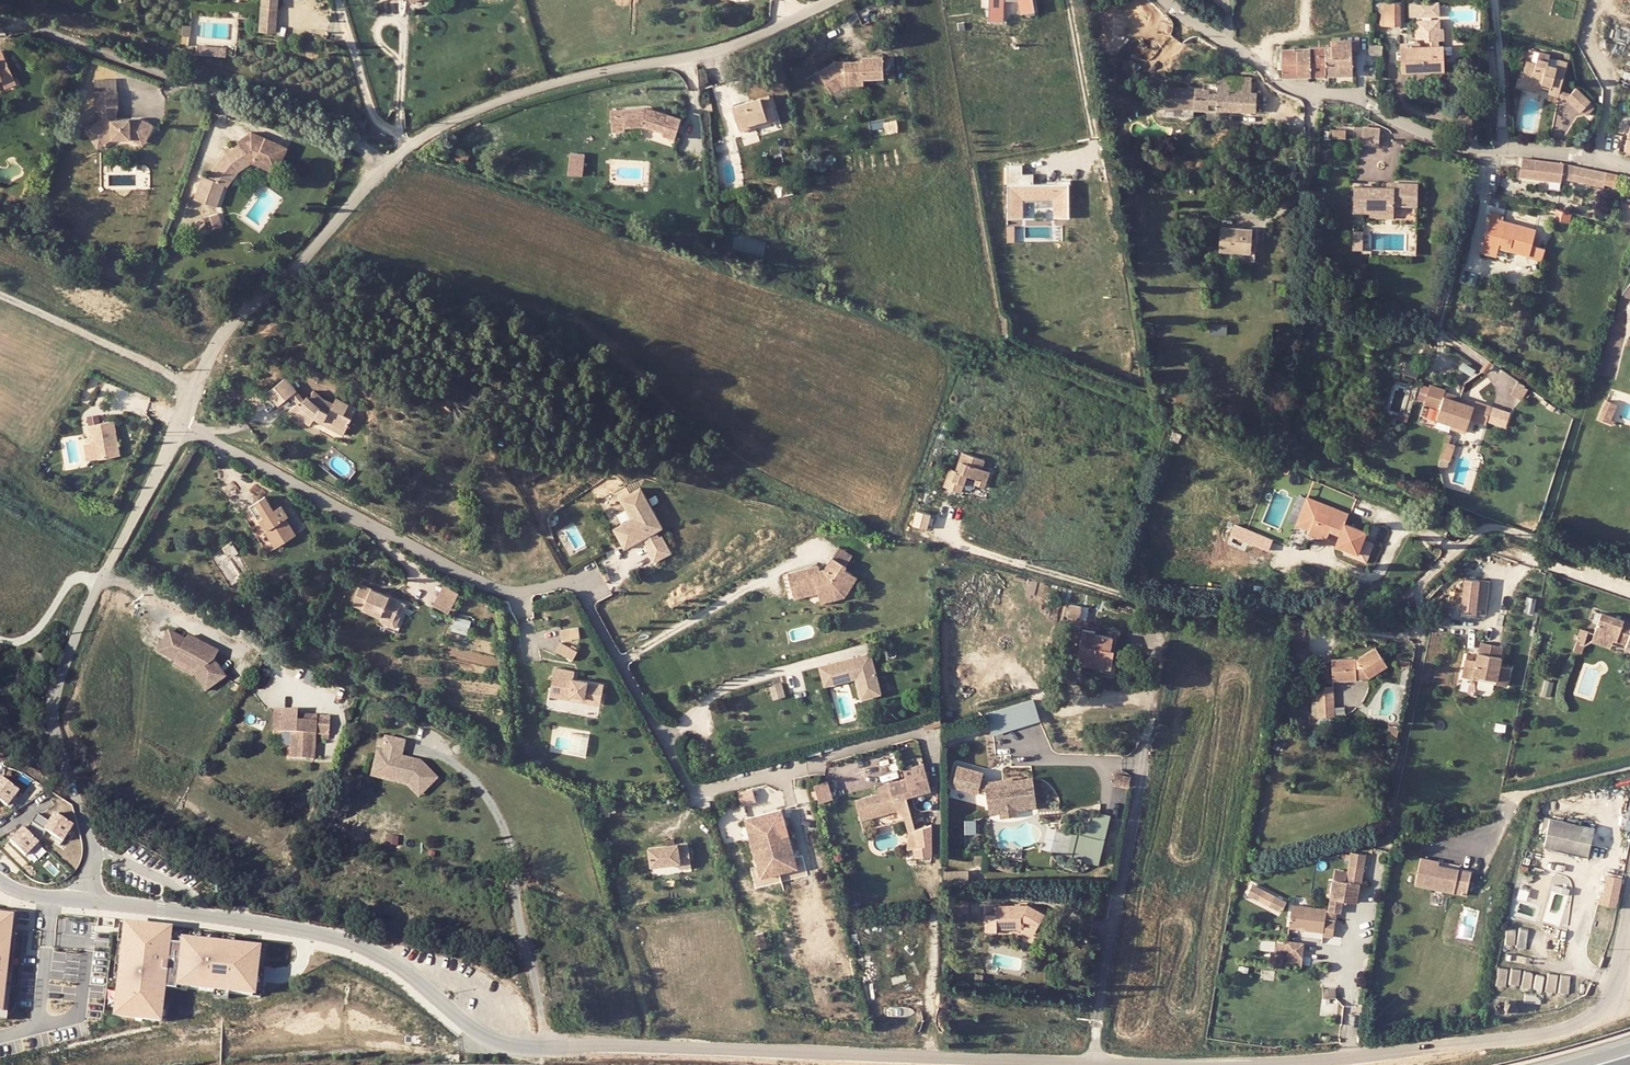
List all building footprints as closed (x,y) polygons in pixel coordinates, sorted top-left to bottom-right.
[(261,8),(276,9),(277,0),(261,0),(261,8)] [(994,20),(1009,20),(1009,1),(1023,1),(1023,12),(1036,12),(1036,0),(994,0),(994,20)] [(1398,0),(1381,0),(1380,19),(1398,19),(1398,0)] [(261,8),(260,17),(276,18),(276,9),(261,8)] [(1443,23),(1437,23),(1437,13),(1416,13),(1417,23),(1413,23),(1412,33),(1422,32),(1422,40),(1419,41),(1418,36),(1401,37),(1401,45),(1402,56),(1402,66),(1444,65),(1443,40),(1437,40),(1437,34),(1443,34),(1443,23)] [(275,33),(276,18),(260,17),(259,32),(275,33)] [(206,37),(214,37),(214,27),(205,27),(206,37)] [(1355,34),(1331,34),(1331,41),(1331,53),(1324,54),(1325,68),(1351,68),(1351,43),(1359,42),(1359,30),(1355,30),(1355,34)] [(1283,69),(1325,68),(1324,54),(1331,53),(1331,41),(1282,43),(1283,69)] [(2,74),(4,77),(15,72),(2,45),(0,46),(0,75),(2,74)] [(1524,56),(1519,74),(1541,80),(1542,78),(1552,81),(1550,88),(1556,90),(1565,57),(1558,55),(1556,61),(1547,58),(1549,50),(1537,46),(1534,59),(1524,56)] [(892,52),(881,53),(883,73),(893,72),(892,52)] [(861,58),(833,60),(817,70),(830,91),(845,82),(863,81),(862,75),(883,73),(881,53),(861,54),(861,58)] [(1568,58),(1565,57),(1556,90),(1562,92),(1568,87),(1560,84),(1568,58)] [(1202,76),(1201,83),(1161,82),(1161,102),(1255,104),(1255,85),(1251,85),(1250,71),(1225,70),(1225,62),(1216,62),(1216,76),(1202,76)] [(1378,69),(1366,69),(1366,78),(1378,78),(1378,69)] [(17,78),(15,72),(4,77),(6,83),(17,78)] [(1540,87),(1540,85),(1541,80),(1519,74),(1518,81),(1540,87)] [(1552,81),(1542,78),(1541,80),(1540,85),(1550,88),(1552,81)] [(1572,85),(1568,87),(1562,92),(1574,108),(1585,100),(1572,85)] [(105,135),(111,132),(130,130),(137,133),(142,124),(148,127),(153,117),(139,111),(116,112),(110,113),(110,103),(115,103),(117,103),(116,86),(94,87),(95,104),(102,103),(102,113),(93,117),(105,135)] [(775,115),(766,95),(729,109),(738,130),(756,123),(775,115)] [(629,125),(649,120),(668,128),(666,132),(677,136),(683,117),(646,104),(615,109),(619,131),(630,129),(629,125)] [(777,120),(775,115),(756,123),(759,128),(777,120)] [(95,139),(105,135),(93,117),(85,122),(95,139)] [(1617,148),(1629,152),(1629,122),(1623,120),(1616,144),(1617,148)] [(1380,138),(1381,122),(1364,121),(1363,137),(1380,138)] [(1344,133),(1344,125),(1330,126),(1331,133),(1344,133)] [(643,135),(675,145),(678,137),(646,126),(643,135)] [(201,175),(193,198),(215,205),(222,181),(236,167),(252,158),(266,165),(267,163),(277,168),(285,151),(278,147),(276,149),(264,143),(266,141),(253,133),(238,141),(240,144),(226,152),(206,176),(201,175)] [(574,152),(572,174),(586,175),(588,153),(574,152)] [(273,175),(277,168),(267,163),(266,165),(252,158),(236,167),(222,181),(226,185),(238,172),(252,164),(273,175)] [(1626,176),(1562,163),(1523,158),(1521,175),(1562,181),(1563,176),(1605,186),(1605,183),(1624,187),(1625,184),(1626,176)] [(1031,181),(1030,173),(1022,173),(1021,162),(1004,163),(1005,182),(1031,181)] [(1415,178),(1384,176),(1384,182),(1352,180),(1351,212),(1392,214),(1392,209),(1393,199),(1414,201),(1415,178)] [(1003,183),(1004,218),(1021,218),(1021,199),(1038,199),(1038,218),(1065,218),(1065,182),(1003,183)] [(1036,207),(1035,200),(1021,200),(1022,218),(1031,217),(1030,208),(1036,207)] [(1564,219),(1567,207),(1560,206),(1557,218),(1564,219)] [(1491,209),(1483,246),(1499,249),(1501,241),(1512,244),(1511,248),(1541,255),(1544,245),(1539,244),(1541,238),(1535,236),(1538,227),(1499,218),(1501,212),(1491,209)] [(224,213),(216,216),(219,226),(227,223),(224,213)] [(211,229),(219,226),(216,216),(208,218),(211,229)] [(1250,223),(1220,220),(1217,244),(1227,245),(1247,247),(1248,237),(1250,223)] [(1361,233),(1351,232),(1351,250),(1360,250),(1361,233)] [(1227,245),(1226,256),(1253,258),(1254,238),(1248,237),(1247,247),(1227,245)] [(1499,249),(1510,252),(1511,248),(1512,244),(1501,241),(1499,249)] [(1216,255),(1226,256),(1227,245),(1217,244),(1216,255)] [(1498,255),(1499,249),(1483,246),(1481,251),(1498,255)] [(267,391),(274,397),(279,392),(291,380),(277,367),(256,386),(264,394),(267,391)] [(1443,383),(1428,379),(1424,396),(1438,400),(1435,409),(1466,419),(1469,410),(1484,414),(1485,412),(1490,398),(1475,393),(1473,397),(1442,387),(1443,383)] [(288,400),(284,406),(281,404),(273,414),(296,425),(300,416),(311,419),(312,416),(333,422),(336,411),(328,409),(331,396),(321,393),(319,399),(296,392),(288,400)] [(288,400),(279,392),(274,397),(281,404),(284,406),(288,400)] [(1485,412),(1494,415),(1499,401),(1490,398),(1485,412)] [(1508,404),(1499,401),(1494,415),(1503,418),(1508,404)] [(1609,421),(1615,406),(1605,402),(1597,421),(1611,426),(1613,423),(1609,421)] [(99,445),(120,442),(115,407),(89,410),(90,421),(96,420),(96,427),(99,445)] [(1464,425),(1466,419),(1435,409),(1433,415),(1464,425)] [(333,422),(312,416),(311,419),(310,422),(331,429),(333,422)] [(1447,447),(1451,434),(1443,431),(1439,444),(1447,447)] [(999,465),(990,462),(992,455),(969,447),(963,464),(958,462),(951,480),(969,486),(971,479),(967,478),(971,468),(975,469),(985,473),(982,482),(991,486),(999,465)] [(625,503),(613,511),(620,522),(614,524),(619,533),(641,521),(645,527),(640,529),(650,545),(665,535),(655,518),(653,520),(650,514),(656,511),(632,473),(627,476),(632,485),(622,490),(629,501),(625,503)] [(622,490),(632,485),(627,476),(614,484),(625,503),(629,501),(622,490)] [(253,501),(262,516),(263,515),(265,514),(272,527),(270,528),(280,544),(302,531),(291,516),(294,514),(286,501),(278,506),(269,491),(253,501)] [(1377,557),(1384,543),(1386,537),(1364,527),(1369,516),(1355,510),(1352,516),(1339,511),(1342,504),(1329,499),(1317,524),(1329,530),(1327,535),(1345,543),(1349,532),(1350,530),(1360,534),(1359,537),(1354,548),(1365,552),(1377,557)] [(1355,510),(1342,504),(1339,511),(1352,516),(1355,510)] [(613,511),(608,514),(614,524),(620,522),(613,511)] [(263,515),(270,528),(272,527),(265,514),(263,515)] [(1266,540),(1272,542),(1277,532),(1271,530),(1266,540)] [(1272,542),(1287,549),(1292,539),(1277,532),(1272,542)] [(240,544),(233,535),(224,541),(230,550),(240,544)] [(837,539),(831,549),(845,558),(850,549),(837,539)] [(1392,547),(1384,543),(1377,557),(1365,552),(1362,558),(1383,566),(1392,547)] [(816,585),(817,585),(846,578),(844,576),(850,566),(843,561),(845,558),(831,549),(823,562),(818,563),(807,566),(806,561),(787,566),(793,590),(816,585)] [(1486,613),(1491,580),(1460,576),(1455,609),(1486,613)] [(849,579),(846,578),(817,585),(817,587),(833,584),(842,589),(849,579)] [(394,623),(402,604),(363,587),(355,606),(383,618),(394,623)] [(447,615),(458,596),(443,587),(432,607),(447,615)] [(1083,618),(1084,604),(1072,603),(1071,617),(1083,618)] [(1629,640),(1629,616),(1597,605),(1590,625),(1604,630),(1621,635),(1620,637),(1629,640)] [(458,615),(454,629),(469,634),(474,620),(458,615)] [(1093,625),(1072,621),(1068,644),(1076,646),(1074,657),(1108,663),(1113,632),(1092,629),(1093,625)] [(1590,625),(1587,632),(1602,637),(1604,630),(1590,625)] [(193,659),(199,668),(197,670),(207,686),(227,673),(217,656),(206,639),(191,631),(188,635),(171,626),(160,647),(177,656),(180,652),(193,659)] [(580,638),(578,628),(560,631),(562,641),(580,638)] [(1478,635),(1476,645),(1497,650),(1499,639),(1478,635)] [(51,642),(42,639),(40,640),(37,652),(45,656),(51,642)] [(206,639),(217,656),(221,647),(206,639)] [(55,659),(60,644),(51,642),(45,656),(55,659)] [(577,652),(560,643),(555,652),(572,661),(577,652)] [(1471,672),(1471,669),(1493,674),(1493,677),(1503,679),(1507,661),(1496,659),(1498,650),(1497,650),(1476,645),(1475,645),(1473,654),(1463,652),(1460,670),(1471,672)] [(877,678),(873,664),(869,665),(864,646),(817,659),(823,678),(854,670),(857,683),(877,678)] [(1364,677),(1386,664),(1375,648),(1353,661),(1331,661),(1331,682),(1355,683),(1355,678),(1354,672),(1364,672),(1364,677)] [(1400,658),(1409,661),(1411,652),(1402,650),(1400,658)] [(180,652),(177,656),(196,671),(197,670),(199,668),(193,659),(180,652)] [(574,680),(576,671),(554,667),(550,690),(559,692),(558,699),(569,701),(570,696),(580,698),(579,703),(593,706),(594,699),(602,701),(605,686),(574,680)] [(879,685),(877,678),(857,683),(860,691),(879,685)] [(1333,686),(1315,688),(1316,701),(1316,706),(1334,705),(1333,686)] [(549,697),(558,699),(559,692),(550,690),(549,697)] [(1391,701),(1401,704),(1402,696),(1393,694),(1391,701)] [(293,752),(317,753),(318,728),(332,729),(332,711),(319,710),(319,716),(299,715),(300,709),(300,704),(278,703),(276,726),(294,727),(293,752)] [(1334,705),(1316,706),(1318,719),(1334,718),(1334,705)] [(1318,729),(1318,719),(1311,719),(1307,720),(1307,730),(1318,729)] [(385,731),(381,746),(377,744),(373,757),(384,760),(386,766),(409,773),(422,788),(436,774),(419,757),(418,757),(416,760),(410,759),(411,755),(400,752),(405,737),(385,731)] [(1041,804),(1039,775),(988,778),(987,769),(962,762),(956,786),(959,786),(972,789),(979,789),(980,799),(979,803),(987,805),(990,792),(991,810),(1009,815),(1021,814),(1023,807),(1040,806),(1041,804)] [(895,801),(903,809),(910,807),(904,787),(900,788),(895,772),(887,774),(889,780),(877,784),(853,791),(858,811),(895,801)] [(1116,783),(1134,786),(1135,775),(1118,772),(1116,783)] [(874,778),(877,784),(889,780),(887,774),(874,778)] [(15,806),(26,792),(4,776),(0,782),(0,794),(15,806)] [(820,802),(836,798),(832,780),(815,784),(820,802)] [(744,818),(737,820),(740,831),(747,830),(753,858),(790,850),(778,801),(742,810),(744,818)] [(913,818),(910,807),(903,809),(907,821),(913,818)] [(1589,854),(1595,824),(1551,814),(1544,844),(1589,854)] [(25,829),(12,842),(27,857),(40,844),(38,843),(46,831),(64,843),(74,828),(56,815),(51,823),(38,815),(27,832),(25,829)] [(969,819),(968,831),(977,831),(978,819),(969,819)] [(918,836),(914,823),(907,825),(905,836),(907,840),(918,836)] [(1045,846),(1073,853),(1078,832),(1050,826),(1045,846)] [(682,861),(683,867),(694,865),(691,841),(651,846),(652,864),(682,861)] [(1092,857),(1104,858),(1105,844),(1093,843),(1092,857)] [(793,860),(790,850),(753,858),(756,869),(793,860)] [(1367,853),(1355,851),(1350,879),(1362,881),(1367,853)] [(1416,883),(1468,892),(1472,869),(1458,866),(1458,870),(1438,867),(1439,863),(1439,859),(1420,856),(1416,883)] [(1529,865),(1521,863),(1520,870),(1527,872),(1529,865)] [(948,882),(972,880),(971,868),(947,870),(948,882)] [(1615,874),(1606,873),(1603,893),(1600,893),(1598,902),(1609,904),(1617,904),(1623,876),(1615,874)] [(1255,883),(1250,895),(1287,909),(1291,898),(1255,883)] [(1290,917),(1324,921),(1326,909),(1327,900),(1293,896),(1290,917)] [(993,909),(982,910),(982,927),(993,927),(993,924),(1015,925),(1029,932),(1042,909),(1024,899),(992,901),(993,909)] [(1333,928),(1335,910),(1326,909),(1324,921),(1323,926),(1333,928)] [(0,911),(0,1009),(4,1010),(13,912),(0,911)] [(0,1009),(0,1018),(7,1019),(7,1015),(16,935),(17,928),(18,918),(18,912),(13,912),(4,1010),(0,1009)] [(171,927),(126,922),(124,934),(114,1015),(159,1017),(163,983),(253,993),(254,974),(258,944),(242,943),(170,935),(171,927)] [(1306,964),(1306,940),(1278,940),(1279,964),(1306,964)] [(799,960),(799,946),(786,946),(787,961),(799,960)]
